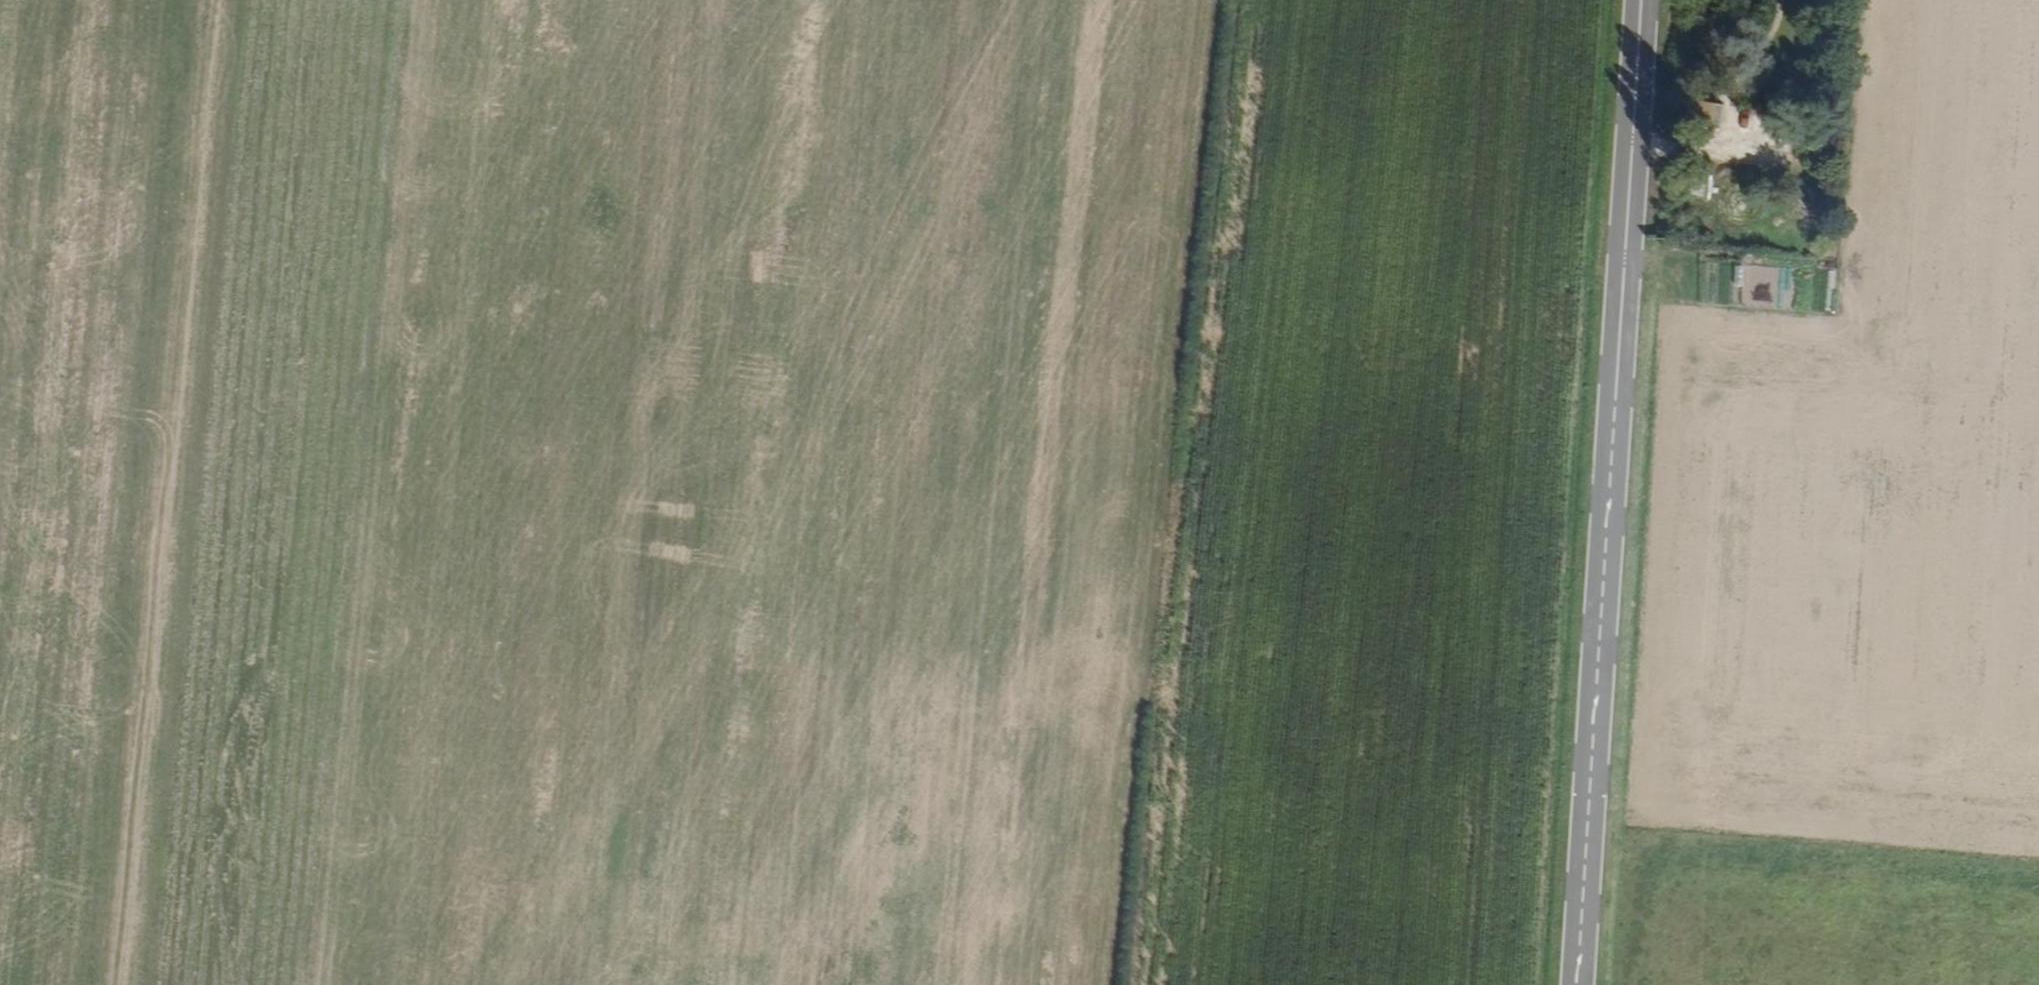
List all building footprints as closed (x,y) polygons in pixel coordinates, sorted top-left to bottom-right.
[(1720,129),(1722,103),(1686,100),(1684,126),(1720,129)]
